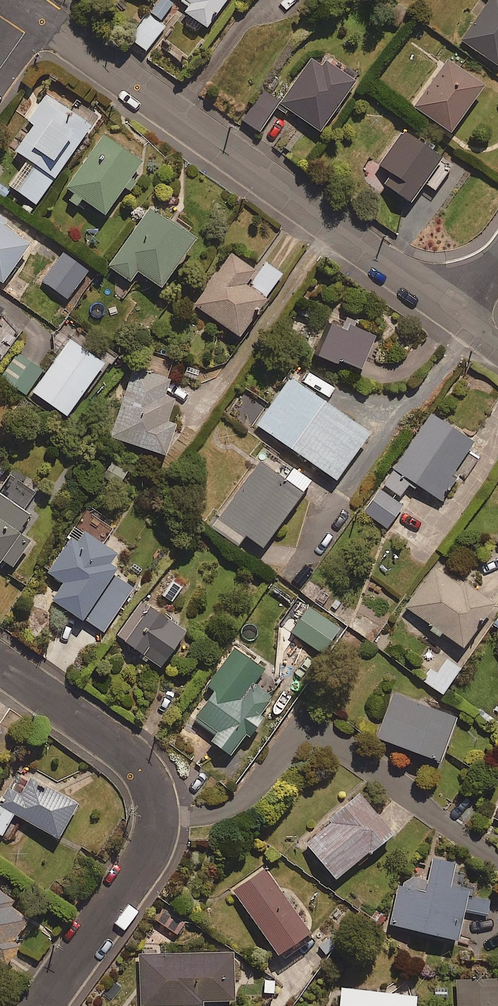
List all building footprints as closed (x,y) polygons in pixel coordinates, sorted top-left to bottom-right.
[(185,4),(179,12),(209,32),(231,0),(179,0),(185,4)] [(462,43),(497,69),(497,0),(494,0),(462,43)] [(166,28),(150,15),(130,40),(146,53),(166,28)] [(359,85),(317,56),(281,106),(323,136),(359,85)] [(487,92),(450,64),(416,110),(453,137),(487,92)] [(282,105),(263,92),(243,122),(261,135),(282,105)] [(72,118),(44,100),(29,123),(35,127),(17,154),(30,163),(12,191),(40,209),(101,118),(81,104),(72,118)] [(445,165),(405,135),(380,168),(395,179),(387,189),(412,208),(445,165)] [(144,168),(104,140),(63,198),(80,210),(84,204),(108,220),(144,168)] [(198,248),(152,214),(110,270),(133,286),(140,276),(165,294),(198,248)] [(0,227),(0,284),(5,288),(32,251),(0,227)] [(91,276),(64,255),(42,282),(69,303),(91,276)] [(258,273),(235,255),(196,308),(242,342),(269,306),(246,289),(258,273)] [(370,330),(323,314),(311,352),(358,367),(370,330)] [(107,369),(72,343),(34,394),(69,421),(107,369)] [(45,372),(19,353),(0,379),(27,398),(45,372)] [(173,387),(136,373),(110,439),(168,461),(180,432),(169,428),(178,407),(166,402),(173,387)] [(365,428),(287,374),(254,422),(332,476),(365,428)] [(469,437),(428,411),(382,484),(398,494),(408,479),(439,498),(456,471),(451,467),(469,437)] [(304,478),(263,449),(210,524),(235,541),(241,531),(258,543),(304,478)] [(401,503),(378,488),(363,511),(385,526),(401,503)] [(0,497),(0,572),(5,566),(15,573),(32,549),(19,539),(32,521),(0,497)] [(100,629),(133,575),(104,557),(110,547),(100,541),(109,526),(82,509),(44,571),(58,580),(48,597),(100,629)] [(490,601),(434,563),(404,605),(460,644),(490,601)] [(337,623),(299,598),(281,625),(319,650),(337,623)] [(181,629),(140,599),(114,634),(156,664),(181,629)] [(457,667),(438,654),(421,678),(439,692),(457,667)] [(269,697),(223,666),(189,717),(211,732),(207,738),(231,754),(269,697)] [(451,713),(391,691),(375,735),(436,757),(451,713)] [(9,785),(0,801),(0,832),(1,833),(14,810),(58,834),(78,798),(31,772),(21,792),(9,785)] [(386,828),(355,793),(301,841),(332,876),(386,828)] [(488,813),(497,819),(497,795),(488,813)] [(452,861),(430,856),(424,878),(399,873),(388,921),(454,936),(465,887),(447,883),(452,861)] [(303,927),(260,865),(229,886),(272,948),(303,927)] [(0,887),(0,959),(3,961),(19,938),(13,934),(31,909),(0,887)] [(183,921),(165,909),(157,921),(175,933),(183,921)] [(229,996),(228,950),(137,952),(138,1004),(197,1002),(197,997),(229,996)] [(497,977),(454,978),(455,1005),(497,1005),(497,998),(497,977)] [(329,986),(328,1005),(409,1005),(410,991),(329,986)]
